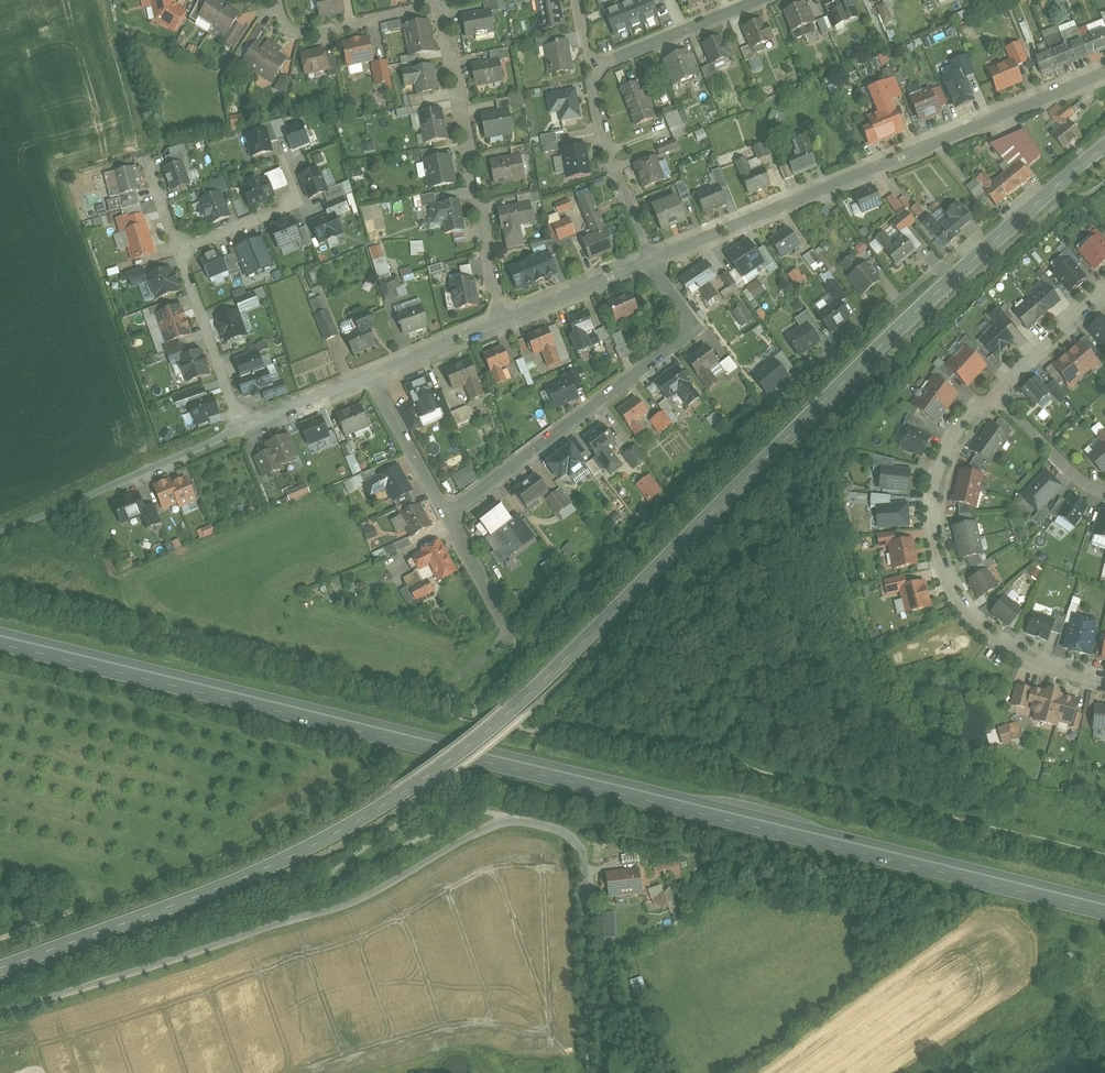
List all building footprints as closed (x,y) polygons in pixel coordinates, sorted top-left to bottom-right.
[(153,3),(156,15),(159,14),(161,22),(167,26),(172,25),(176,28),(185,13),(175,7),(173,0),(152,0),(153,3)] [(216,0),(210,0),(206,5),(199,17),(213,26),(225,6),(216,0)] [(321,17),(344,12),(341,0),(317,0),(321,17)] [(483,2),(485,12),(490,12),(500,11),(498,0),(493,0),(483,2)] [(500,10),(507,9),(505,0),(498,0),(500,10)] [(536,0),(536,1),(539,0),(541,11),(538,12),(542,31),(564,27),(559,0),(539,0),(536,0)] [(605,13),(614,36),(658,18),(654,6),(660,4),(658,0),(636,0),(605,13)] [(834,4),(825,7),(829,17),(834,27),(859,17),(852,0),(833,0),(834,4)] [(973,12),(982,10),(980,0),(970,0),(973,12)] [(1042,9),(1050,6),(1047,0),(1039,0),(1042,9)] [(199,1),(190,18),(194,21),(197,16),(199,17),(206,5),(199,1)] [(892,20),(885,3),(877,7),(883,23),(892,20)] [(803,4),(784,11),(793,31),(791,32),(794,40),(806,36),(805,34),(814,30),(812,24),(815,22),(809,8),(805,9),(803,4)] [(225,6),(213,26),(227,34),(235,22),(239,15),(225,6)] [(485,12),(463,17),(466,36),(494,31),(490,12),(485,12)] [(834,27),(829,17),(824,19),(829,31),(834,29),(834,27)] [(1097,17),(1084,23),(1088,32),(1100,27),(1097,17)] [(824,18),(817,21),(822,35),(829,32),(829,31),(824,19),(824,18)] [(400,20),(386,23),(388,32),(402,28),(400,20)] [(428,21),(404,26),(410,55),(433,51),(428,21)] [(761,21),(744,28),(751,45),(752,48),(753,48),(769,41),(769,40),(772,38),(767,25),(763,26),(761,21)] [(243,27),(235,22),(227,34),(224,39),(232,44),(243,27)] [(259,26),(248,42),(254,46),(257,41),(265,30),(259,26)] [(243,27),(232,44),(235,46),(246,29),(243,27)] [(1081,40),(1087,55),(1104,48),(1104,31),(1081,40)] [(1070,44),(1065,32),(1060,34),(1071,62),(1087,55),(1081,40),(1070,44)] [(1060,34),(1044,41),(1049,53),(1055,68),(1071,62),(1060,34)] [(555,36),(541,38),(543,48),(548,47),(548,46),(556,45),(556,42),(555,36)] [(720,38),(704,44),(712,64),(714,64),(728,58),(728,56),(731,55),(726,42),(722,44),(720,38)] [(368,39),(343,44),(347,60),(345,63),(345,66),(349,68),(350,73),(352,74),(362,72),(363,70),(361,63),(373,60),(368,39)] [(556,42),(556,45),(548,46),(548,47),(550,55),(547,55),(549,68),(552,67),(553,74),(572,70),(567,40),(556,42)] [(257,41),(254,46),(243,64),(258,73),(275,45),(268,41),(265,46),(257,41)] [(1019,43),(1007,49),(1012,61),(1015,67),(1027,62),(1019,43)] [(275,45),(258,73),(273,82),(287,60),(278,55),(282,50),(275,45)] [(751,45),(741,49),(746,62),(757,57),(753,48),(752,48),(751,45)] [(504,49),(489,52),(491,62),(499,61),(499,62),(506,61),(504,49)] [(324,50),(302,55),(306,74),(328,69),(326,58),(324,50)] [(685,51),(663,59),(667,68),(670,67),(676,83),(695,75),(685,51)] [(886,53),(879,56),(882,65),(889,62),(886,53)] [(1049,53),(1035,59),(1041,74),(1055,68),(1049,53)] [(975,74),(968,55),(950,63),(955,74),(961,71),(964,78),(975,74)] [(335,56),(326,58),(328,69),(329,77),(339,75),(335,56)] [(760,56),(749,61),(753,71),(764,66),(760,56)] [(491,62),(471,66),(475,87),(503,81),(499,62),(499,61),(491,62)] [(1012,61),(989,71),(997,91),(1021,81),(1015,67),(1012,61)] [(387,62),(373,65),(377,84),(391,82),(387,62)] [(712,64),(701,68),(707,81),(719,76),(714,64),(712,64)] [(432,65),(413,69),(413,70),(402,72),(405,85),(415,83),(417,94),(418,98),(423,97),(428,96),(427,94),(437,92),(432,65)] [(883,71),(887,82),(895,79),(891,68),(883,71)] [(901,71),(895,74),(900,86),(906,83),(901,71)] [(955,74),(944,78),(956,108),(973,101),(964,78),(961,71),(955,74)] [(290,78),(282,76),(274,89),(286,97),(290,78)] [(887,82),(883,84),(890,100),(902,95),(895,79),(887,82)] [(638,82),(621,89),(637,125),(653,118),(638,82)] [(890,100),(883,84),(870,90),(880,114),(869,119),(872,126),(864,130),(870,144),(902,130),(890,100)] [(946,105),(939,87),(931,91),(938,109),(946,105)] [(575,89),(547,93),(549,106),(559,104),(561,120),(579,117),(575,89)] [(930,89),(911,97),(920,121),(939,113),(938,109),(931,91),(930,89)] [(417,94),(408,96),(410,108),(424,105),(423,97),(418,98),(417,94)] [(510,98),(496,101),(498,112),(509,110),(509,111),(513,110),(510,98)] [(1080,101),(1071,109),(1075,114),(1084,106),(1080,101)] [(424,105),(410,108),(412,116),(419,114),(426,113),(424,105)] [(1067,105),(1061,109),(1058,105),(1048,113),(1060,127),(1051,134),(1064,150),(1081,135),(1068,120),(1075,114),(1071,109),(1067,105)] [(784,114),(773,109),(767,121),(779,126),(784,114)] [(426,113),(419,114),(425,144),(446,140),(440,110),(426,113)] [(498,112),(481,115),(485,138),(487,138),(486,136),(501,132),(501,134),(513,132),(509,111),(509,110),(498,112)] [(677,110),(664,115),(675,140),(675,139),(687,134),(677,110)] [(243,115),(231,116),(233,131),(244,129),(243,115)] [(293,152),(311,144),(306,133),(307,132),(303,121),(283,129),(293,152)] [(704,129),(695,133),(699,141),(707,138),(704,129)] [(1024,130),(990,144),(1010,168),(1019,161),(1025,169),(1041,156),(1024,130)] [(266,131),(247,135),(253,157),(271,152),(266,131)] [(555,133),(540,135),(542,144),(557,142),(555,133)] [(809,135),(794,141),(798,151),(785,156),(788,164),(792,176),(794,176),(817,167),(809,148),(814,146),(809,135)] [(763,143),(753,147),(759,160),(774,154),(767,138),(762,141),(763,143)] [(675,140),(657,147),(660,155),(678,148),(675,139),(675,140)] [(557,142),(542,144),(544,153),(558,151),(557,142)] [(523,145),(509,148),(511,157),(519,156),(520,157),(525,156),(523,145)] [(585,145),(562,149),(567,178),(590,174),(588,162),(586,162),(583,146),(585,146),(585,145)] [(435,148),(420,151),(422,159),(424,159),(424,163),(428,162),(428,161),(437,159),(435,148)] [(185,162),(182,153),(166,158),(170,167),(182,163),(185,162)] [(313,156),(316,166),(325,162),(322,153),(313,156)] [(437,159),(428,161),(428,162),(424,163),(427,176),(429,188),(455,183),(450,156),(437,159)] [(511,157),(489,161),(493,184),(523,178),(520,157),(519,156),(511,157)] [(655,157),(635,165),(644,187),(664,179),(655,157)] [(745,158),(736,162),(742,176),(742,177),(749,194),(770,185),(763,168),(752,173),(745,158)] [(1010,168),(1001,176),(1014,191),(1031,176),(1025,169),(1019,161),(1010,168)] [(170,167),(164,169),(167,177),(166,177),(169,184),(170,184),(172,191),(190,185),(182,163),(170,167)] [(788,164),(779,167),(785,181),(795,177),(794,176),(792,176),(788,164)] [(136,166),(104,174),(111,198),(118,196),(137,191),(139,191),(136,181),(139,180),(136,166)] [(281,168),(265,175),(266,179),(267,179),(273,193),(289,186),(281,168)] [(320,168),(300,176),(310,200),(330,191),(320,168)] [(720,168),(712,171),(718,186),(720,189),(728,186),(720,168)] [(1001,176),(992,183),(984,173),(976,179),(984,190),(983,190),(984,191),(996,206),(1014,191),(1001,176)] [(223,179),(228,191),(235,189),(230,177),(223,179)] [(223,179),(206,186),(209,194),(220,190),(221,194),(228,191),(223,179)] [(258,179),(249,183),(251,186),(243,189),(250,206),(257,203),(258,205),(267,201),(267,199),(274,196),(273,193),(267,179),(266,179),(259,182),(258,179)] [(984,190),(976,179),(966,188),(975,198),(984,191),(983,190),(984,190)] [(530,190),(530,194),(539,192),(538,184),(532,185),(530,190)] [(685,185),(678,188),(683,201),(690,198),(685,185)] [(718,186),(710,189),(708,188),(705,190),(704,192),(697,195),(704,212),(725,203),(720,189),(718,186)] [(874,188),(855,196),(862,212),(881,204),(874,188)] [(137,191),(118,196),(119,199),(121,209),(122,210),(141,205),(137,191)] [(220,192),(200,201),(204,209),(202,210),(201,213),(202,216),(205,218),(207,217),(210,225),(230,217),(220,192)] [(530,194),(532,203),(541,202),(539,192),(530,194)] [(435,193),(421,196),(423,204),(436,202),(435,193)] [(530,194),(516,197),(518,206),(529,204),(532,203),(530,194)] [(614,250),(592,195),(579,201),(593,236),(583,241),(590,259),(614,250)] [(893,195),(886,200),(896,213),(903,208),(893,195)] [(910,205),(904,196),(899,200),(905,209),(910,205)] [(677,197),(652,207),(662,229),(686,219),(677,197)] [(110,211),(121,209),(119,199),(107,201),(110,211)] [(441,205),(430,207),(432,219),(443,217),(446,233),(465,230),(462,213),(460,213),(458,200),(440,203),(441,205)] [(568,200),(556,205),(559,213),(572,208),(568,200)] [(143,216),(158,212),(155,202),(141,205),(143,216)] [(518,206),(498,209),(502,229),(503,228),(505,241),(521,238),(519,225),(532,223),(529,204),(518,206)] [(924,212),(917,204),(911,209),(914,213),(911,215),(915,220),(924,212)] [(971,220),(958,204),(945,214),(949,220),(949,219),(959,231),(971,220)] [(105,205),(96,207),(99,216),(107,214),(105,205)] [(826,206),(822,209),(827,216),(831,213),(826,206)] [(334,213),(311,222),(320,243),(327,240),(327,241),(336,238),(335,236),(342,233),(334,213)] [(914,222),(906,213),(893,224),(901,233),(914,222)] [(110,215),(101,217),(103,224),(104,226),(113,224),(110,215)] [(143,215),(128,219),(127,216),(117,219),(121,233),(124,232),(132,260),(154,253),(143,215)] [(959,231),(949,219),(949,220),(940,227),(931,216),(923,223),(944,249),(962,234),(959,231)] [(95,226),(103,224),(101,217),(93,220),(95,226)] [(284,221),(278,224),(278,225),(271,228),(279,248),(298,241),(301,239),(297,231),(292,219),(285,222),(284,221)] [(570,223),(554,230),(559,243),(575,236),(570,223)] [(1094,226),(1088,231),(1092,235),(1097,230),(1094,226)] [(313,244),(306,227),(297,231),(301,239),(298,241),(301,249),(313,244)] [(799,245),(788,228),(770,241),(781,257),(799,245)] [(1097,230),(1092,235),(1095,239),(1095,238),(1104,249),(1104,239),(1097,230)] [(883,233),(875,239),(884,251),(893,244),(883,233)] [(272,249),(266,234),(258,237),(259,239),(260,238),(266,252),(272,249)] [(893,244),(884,251),(897,266),(914,252),(902,237),(893,244)] [(252,244),(246,247),(245,245),(238,248),(236,248),(242,262),(248,277),(257,273),(255,270),(262,267),(264,271),(272,267),(266,252),(260,238),(259,239),(252,242),(252,244)] [(507,248),(524,245),(523,238),(521,238),(505,241),(507,248)] [(1095,238),(1095,239),(1080,251),(1095,269),(1104,261),(1104,249),(1095,238)] [(552,240),(542,242),(547,253),(548,253),(550,258),(558,254),(552,240)] [(756,252),(748,240),(727,255),(742,276),(755,268),(762,263),(763,262),(756,252)] [(423,242),(411,242),(411,254),(424,253),(423,242)] [(869,250),(861,242),(855,247),(862,256),(869,250)] [(826,243),(821,246),(825,252),(830,249),(826,243)] [(369,249),(373,261),(385,258),(381,245),(369,249)] [(242,262),(236,248),(238,248),(237,246),(229,249),(232,255),(236,264),(242,262)] [(775,263),(764,246),(756,252),(763,262),(762,263),(766,269),(775,263)] [(823,253),(820,248),(815,252),(818,256),(823,253)] [(1081,263),(1068,248),(1061,255),(1067,261),(1069,260),(1076,268),(1081,263)] [(813,250),(803,257),(810,267),(820,260),(818,256),(815,252),(813,250)] [(221,253),(201,261),(209,279),(228,271),(221,253)] [(547,253),(536,258),(536,257),(526,261),(526,262),(510,269),(519,288),(556,273),(550,258),(548,253),(547,253)] [(828,271),(833,267),(823,253),(818,256),(820,260),(828,271)] [(224,258),(231,276),(239,273),(236,264),(232,255),(224,258)] [(849,256),(840,263),(849,275),(858,268),(849,256)] [(373,261),(378,277),(390,274),(385,258),(373,261)] [(1076,268),(1069,260),(1067,261),(1054,273),(1069,291),(1085,278),(1076,268)] [(706,262),(680,280),(686,289),(695,283),(699,289),(700,289),(708,302),(717,296),(709,283),(716,277),(706,262)] [(442,263),(428,268),(430,276),(445,272),(442,263)] [(849,275),(847,277),(861,294),(877,282),(863,264),(858,268),(849,275)] [(411,267),(400,270),(403,279),(414,276),(411,267)] [(755,268),(742,276),(747,284),(760,275),(755,268)] [(144,269),(127,274),(132,288),(148,282),(144,269)] [(170,269),(148,276),(152,288),(150,288),(153,297),(155,296),(156,299),(178,291),(176,285),(178,284),(175,275),(172,275),(170,269)] [(798,269),(789,275),(796,286),(807,279),(804,275),(802,276),(798,269)] [(279,271),(272,275),(275,281),(283,277),(279,271)] [(735,283),(728,272),(721,277),(728,288),(730,287),(735,283)] [(823,274),(820,276),(827,286),(834,281),(828,272),(824,275),(823,274)] [(392,279),(390,274),(378,277),(379,282),(392,279)] [(1058,289),(1046,274),(1040,279),(1047,287),(1047,286),(1053,293),(1058,289)] [(392,279),(379,282),(385,301),(397,298),(395,288),(400,287),(397,277),(392,279)] [(473,278),(451,283),(453,293),(446,294),(449,311),(478,305),(473,278)] [(758,281),(747,288),(754,299),(765,291),(758,281)] [(847,298),(835,282),(826,288),(836,303),(839,301),(840,303),(847,298)] [(1053,293),(1047,286),(1047,287),(1031,300),(1042,314),(1059,300),(1053,293)] [(734,292),(730,287),(728,288),(721,293),(725,299),(734,292)] [(258,304),(267,300),(262,288),(254,292),(258,304)] [(254,292),(236,299),(241,312),(259,304),(258,304),(254,292)] [(631,294),(609,303),(616,321),(639,312),(631,294)] [(321,297),(310,302),(316,316),(327,311),(321,297)] [(798,300),(791,305),(796,311),(802,306),(798,300)] [(1031,300),(1014,315),(1022,324),(1026,328),(1042,314),(1031,300)] [(836,303),(819,315),(821,318),(830,332),(839,326),(839,325),(850,317),(840,303),(839,301),(836,303)] [(751,319),(741,303),(738,306),(740,308),(734,312),(742,325),(751,319)] [(180,339),(193,334),(182,305),(155,315),(166,344),(180,339)] [(421,306),(397,315),(404,334),(428,326),(421,306)] [(1000,308),(990,316),(997,325),(998,324),(1003,330),(1012,323),(1010,320),(1000,308)] [(327,311),(316,316),(326,340),(337,336),(327,311)] [(808,311),(795,319),(800,327),(807,323),(813,332),(820,328),(808,311)] [(237,312),(218,318),(221,327),(220,327),(222,334),(223,334),(226,342),(246,335),(237,312)] [(375,345),(369,330),(374,328),(368,312),(354,317),(355,320),(342,325),(341,328),(343,334),(346,335),(354,354),(375,345)] [(587,312),(569,320),(575,335),(571,337),(578,351),(589,346),(590,346),(586,338),(584,333),(594,328),(587,312)] [(1015,316),(1010,320),(1012,323),(1017,328),(1022,324),(1015,316)] [(1103,317),(1089,329),(1104,348),(1104,320),(1103,317)] [(997,325),(993,329),(992,329),(985,336),(980,341),(995,356),(1000,350),(1001,351),(1007,346),(1006,345),(1012,339),(1003,330),(998,324),(997,325)] [(808,325),(788,339),(799,355),(817,343),(811,335),(813,333),(808,325)] [(606,327),(595,332),(596,334),(597,334),(600,342),(611,337),(606,327)] [(555,346),(547,329),(527,337),(534,354),(542,351),(548,367),(561,362),(554,346),(555,346)] [(596,334),(586,338),(590,346),(590,347),(600,342),(597,334),(596,334)] [(978,349),(966,336),(959,343),(964,348),(964,347),(973,355),(978,349)] [(1098,351),(1086,336),(1078,342),(1081,344),(1092,357),(1098,351)] [(162,346),(164,352),(166,351),(182,345),(180,339),(166,344),(162,346)] [(528,351),(523,339),(517,341),(522,353),(528,351)] [(269,349),(266,341),(259,344),(261,352),(269,349)] [(629,342),(615,348),(620,359),(634,353),(629,342)] [(169,358),(187,351),(185,344),(182,345),(166,351),(169,358)] [(259,344),(247,348),(249,352),(245,354),(246,356),(258,352),(258,353),(261,352),(259,344)] [(1092,357),(1081,344),(1072,352),(1071,351),(1067,354),(1083,374),(1091,367),(1090,366),(1096,362),(1092,357)] [(706,346),(687,359),(699,375),(707,370),(718,362),(706,346)] [(503,347),(484,355),(491,372),(497,385),(506,381),(500,368),(510,364),(503,347)] [(964,348),(959,353),(956,353),(950,360),(950,363),(947,366),(947,367),(955,374),(967,385),(972,379),(971,379),(973,377),(976,377),(980,372),(980,367),(983,364),(973,355),(964,347),(964,348)] [(188,381),(209,374),(201,351),(180,358),(188,381)] [(528,351),(522,353),(528,368),(534,365),(528,351)] [(793,367),(782,351),(772,359),(773,361),(774,361),(785,374),(793,367)] [(246,356),(236,360),(242,378),(264,370),(258,353),(258,352),(246,356)] [(277,354),(280,364),(289,361),(286,352),(277,354)] [(1083,374),(1067,354),(1063,358),(1064,359),(1055,366),(1054,367),(1065,379),(1069,384),(1075,379),(1075,380),(1083,374)] [(154,357),(145,360),(147,367),(156,364),(154,357)] [(730,357),(719,365),(731,381),(741,372),(730,357)] [(529,372),(524,358),(517,361),(522,375),(529,372)] [(470,361),(446,371),(454,390),(465,385),(472,401),(484,396),(477,380),(478,379),(470,361)] [(785,374),(774,361),(773,361),(767,366),(766,365),(759,371),(760,372),(754,378),(768,394),(788,377),(785,374)] [(937,361),(933,365),(938,369),(942,365),(937,361)] [(947,366),(944,363),(942,365),(938,369),(944,374),(950,379),(955,374),(947,367),(947,366)] [(1055,366),(1053,364),(1045,370),(1054,380),(1058,385),(1065,379),(1054,367),(1055,366)] [(676,367),(656,383),(668,399),(677,392),(688,406),(699,397),(676,367)] [(242,378),(238,379),(244,397),(252,394),(252,396),(261,393),(260,391),(262,390),(272,387),(272,385),(270,380),(271,377),(270,372),(267,371),(266,369),(264,370),(242,378)] [(938,369),(933,376),(933,377),(939,381),(944,374),(938,369)] [(577,370),(570,373),(572,377),(571,379),(569,380),(575,392),(584,388),(577,370)] [(717,383),(707,370),(699,375),(709,389),(717,383)] [(939,381),(933,377),(928,383),(927,382),(922,389),(921,389),(921,390),(946,408),(957,394),(939,381)] [(1036,377),(1023,389),(1036,405),(1050,393),(1036,377)] [(429,378),(421,382),(420,380),(415,383),(415,384),(407,387),(416,409),(419,416),(420,415),(440,407),(435,396),(436,396),(429,378)] [(563,380),(558,382),(557,385),(548,388),(556,407),(577,398),(575,392),(569,380),(565,381),(563,380)] [(1058,385),(1054,380),(1048,386),(1060,401),(1067,395),(1058,385)] [(282,381),(272,385),(272,387),(262,390),(266,400),(286,393),(282,381)] [(660,391),(654,384),(647,389),(653,397),(660,391)] [(204,389),(185,395),(189,405),(190,405),(190,404),(207,398),(204,389)] [(946,408),(921,390),(916,397),(917,399),(912,405),(918,410),(936,423),(946,408)] [(451,413),(443,393),(436,396),(435,396),(440,407),(443,416),(451,413)] [(189,405),(185,395),(174,399),(178,409),(189,405)] [(207,398),(190,404),(190,405),(197,425),(209,421),(207,418),(219,414),(212,396),(207,398)] [(760,404),(753,396),(746,403),(753,410),(760,404)] [(636,398),(618,411),(629,426),(630,426),(637,436),(644,430),(637,421),(647,413),(636,398)] [(674,410),(665,399),(658,405),(664,412),(667,416),(674,410)] [(918,410),(912,405),(907,412),(908,413),(914,416),(918,410)] [(362,407),(339,416),(347,437),(370,427),(362,407)] [(466,407),(451,413),(457,426),(472,420),(466,407)] [(416,409),(403,415),(412,431),(424,426),(423,425),(420,415),(419,416),(416,409)] [(1044,409),(1039,416),(1045,420),(1050,414),(1044,409)] [(664,412),(651,421),(660,432),(672,423),(667,416),(664,412)] [(714,413),(707,419),(712,426),(719,420),(714,413)] [(914,416),(908,413),(903,426),(908,428),(909,427),(921,433),(925,424),(914,416)] [(321,415),(299,425),(309,447),(331,438),(321,415)] [(1012,431),(999,419),(994,426),(1008,437),(1012,431)] [(990,424),(984,432),(980,436),(999,450),(1008,437),(994,426),(990,424)] [(603,426),(592,434),(590,432),(583,438),(596,456),(596,455),(605,467),(612,476),(621,468),(606,448),(615,442),(603,426)] [(921,433),(909,427),(908,428),(900,447),(904,448),(905,451),(911,453),(914,452),(921,456),(930,437),(921,433)] [(166,428),(161,437),(169,442),(174,434),(166,428)] [(1097,436),(1103,444),(1104,443),(1104,429),(1097,436)] [(288,436),(266,445),(269,453),(275,465),(278,464),(281,463),(282,464),(285,465),(291,463),(293,459),(292,458),(297,456),(288,436)] [(999,450),(980,436),(977,441),(977,442),(971,450),(976,454),(986,461),(989,463),(999,450)] [(349,443),(341,446),(346,458),(354,454),(349,443)] [(1094,452),(1096,454),(1091,458),(1102,472),(1104,469),(1104,443),(1103,444),(1094,452)] [(646,459),(636,446),(624,455),(634,468),(646,459)] [(569,451),(557,459),(556,457),(548,463),(559,478),(579,464),(569,451)] [(269,453),(256,458),(263,477),(280,469),(278,464),(275,465),(269,453)] [(354,454),(346,458),(353,475),(361,472),(354,454)] [(986,461),(976,454),(972,461),(982,467),(986,461)] [(894,460),(875,455),(873,472),(882,473),(882,468),(893,469),(894,460)] [(605,467),(597,456),(592,460),(600,471),(605,467)] [(600,471),(592,460),(585,465),(593,476),(600,471)] [(982,467),(972,461),(966,471),(978,474),(982,467)] [(452,474),(459,489),(479,480),(472,465),(452,474)] [(397,467),(380,476),(380,477),(378,478),(365,485),(371,496),(386,487),(394,501),(395,500),(409,492),(411,492),(397,467)] [(893,469),(882,468),(882,473),(880,488),(907,491),(909,474),(904,473),(904,470),(893,469)] [(373,469),(359,475),(365,485),(378,478),(373,469)] [(966,471),(961,470),(959,480),(958,480),(957,486),(979,491),(983,475),(966,471)] [(1046,472),(1023,495),(1037,509),(1042,504),(1060,485),(1046,472)] [(650,475),(637,485),(649,501),(662,491),(650,475)] [(172,484),(171,485),(179,503),(178,503),(180,507),(196,501),(186,478),(172,484)] [(534,478),(524,485),(523,482),(514,489),(526,506),(544,492),(534,478)] [(179,503),(171,485),(172,484),(170,480),(154,487),(164,510),(178,503),(179,503)] [(306,484),(286,493),(290,502),(310,494),(306,484)] [(979,491),(957,486),(955,491),(956,492),(954,502),(959,503),(971,506),(975,507),(979,491)] [(561,489),(547,499),(558,514),(572,504),(561,489)] [(409,492),(395,500),(398,507),(414,500),(409,492)] [(138,494),(114,504),(122,523),(142,515),(146,513),(144,509),(138,494)] [(1087,506),(1072,495),(1068,502),(1058,516),(1059,516),(1074,526),(1087,506)] [(1051,512),(1050,513),(1057,518),(1059,516),(1058,516),(1068,502),(1061,497),(1051,512)] [(398,507),(396,508),(401,515),(417,506),(414,500),(398,507)] [(971,506),(959,503),(959,515),(971,514),(971,506)] [(907,504),(883,506),(884,527),(908,525),(907,504)] [(1042,504),(1037,509),(1039,511),(1031,519),(1040,527),(1050,513),(1051,512),(1042,504)] [(154,505),(144,509),(146,513),(142,515),(148,529),(155,526),(162,523),(154,505)] [(417,506),(401,515),(390,521),(397,533),(407,527),(412,537),(431,527),(419,505),(417,506)] [(534,538),(520,519),(514,518),(511,520),(499,505),(479,520),(491,536),(487,539),(496,551),(492,554),(500,564),(534,538)] [(645,509),(637,515),(644,524),(652,518),(645,509)] [(1102,510),(1094,535),(1104,538),(1104,512),(1102,510)] [(618,512),(611,517),(616,524),(623,519),(618,512)] [(971,514),(959,515),(960,525),(972,523),(971,514)] [(960,525),(954,527),(956,537),(955,537),(956,543),(979,538),(975,522),(972,523),(960,525)] [(162,523),(155,526),(158,531),(164,528),(162,523)] [(212,525),(198,531),(201,540),(215,534),(212,525)] [(371,526),(363,529),(368,540),(378,536),(375,528),(372,529),(371,526)] [(897,532),(878,534),(880,546),(890,545),(890,544),(899,542),(897,532)] [(408,538),(394,544),(398,552),(412,545),(408,538)] [(979,538),(956,543),(957,549),(958,549),(960,559),(966,558),(979,555),(982,554),(979,538)] [(179,539),(172,542),(175,550),(182,547),(179,539)] [(899,542),(890,544),(890,545),(894,568),(916,564),(912,540),(899,542)] [(570,542),(564,548),(570,555),(577,549),(570,542)] [(424,553),(408,562),(414,573),(417,571),(430,564),(439,581),(455,572),(439,543),(423,552),(424,553)] [(394,544),(384,549),(387,556),(398,552),(394,544)] [(979,555),(966,558),(973,569),(975,568),(983,563),(979,555)] [(132,566),(129,557),(120,561),(123,569),(132,566)] [(983,563),(975,568),(978,573),(994,564),(991,559),(983,563)] [(1042,571),(1033,565),(1028,575),(1037,580),(1042,571)] [(986,570),(970,580),(980,597),(996,587),(997,584),(994,579),(991,578),(986,570)] [(414,573),(403,578),(409,589),(422,581),(417,571),(414,573)] [(904,576),(884,580),(888,594),(902,591),(901,588),(906,586),(904,576)] [(342,578),(327,585),(332,596),(347,590),(342,578)] [(422,581),(409,589),(416,602),(434,592),(427,578),(422,581)] [(906,586),(901,588),(902,591),(904,599),(906,599),(909,611),(929,606),(923,582),(906,586)] [(1008,586),(993,599),(998,605),(1005,597),(1005,598),(1012,591),(1008,586)] [(523,592),(514,592),(514,601),(522,602),(523,592)] [(998,605),(993,612),(1008,625),(1020,610),(1019,607),(1015,603),(1012,604),(1005,598),(1005,597),(998,605)] [(1081,600),(1073,597),(1071,604),(1079,606),(1081,600)] [(1067,616),(1064,622),(1071,624),(1073,615),(1076,616),(1079,606),(1071,604),(1067,616)] [(1067,616),(1056,612),(1053,621),(1050,631),(1060,635),(1064,622),(1067,616)] [(1039,616),(1034,614),(1027,633),(1047,640),(1050,631),(1053,621),(1047,619),(1046,619),(1045,617),(1042,616),(1040,617),(1040,616),(1039,616)] [(1076,616),(1073,615),(1071,624),(1065,647),(1090,653),(1096,631),(1093,630),(1095,621),(1076,616)] [(1032,690),(1017,686),(1012,705),(1028,709),(1030,703),(1029,702),(1032,690)] [(1077,700),(1064,697),(1064,696),(1042,690),(1042,691),(1032,689),(1032,690),(1029,702),(1030,703),(1033,703),(1032,709),(1034,713),(1039,714),(1042,712),(1039,721),(1056,726),(1058,720),(1070,723),(1071,724),(1074,713),(1077,700)] [(1095,694),(1088,693),(1085,711),(1092,712),(1095,694)] [(1096,706),(1094,728),(1104,729),(1104,707),(1096,706)] [(1081,715),(1074,713),(1071,724),(1070,723),(1070,726),(1078,728),(1081,715)] [(1007,726),(1010,739),(1020,736),(1017,723),(1007,726)] [(1010,739),(1007,726),(999,728),(1004,745),(1011,743),(1010,739)] [(678,860),(669,862),(663,864),(663,862),(653,864),(655,873),(664,871),(665,876),(680,873),(678,860)] [(639,870),(606,873),(607,879),(601,880),(602,888),(608,887),(609,897),(642,894),(639,870)] [(664,893),(658,896),(662,907),(668,905),(664,893)] [(603,912),(604,937),(615,937),(614,912),(603,912)] [(631,980),(638,1002),(650,998),(642,976),(631,980)]
